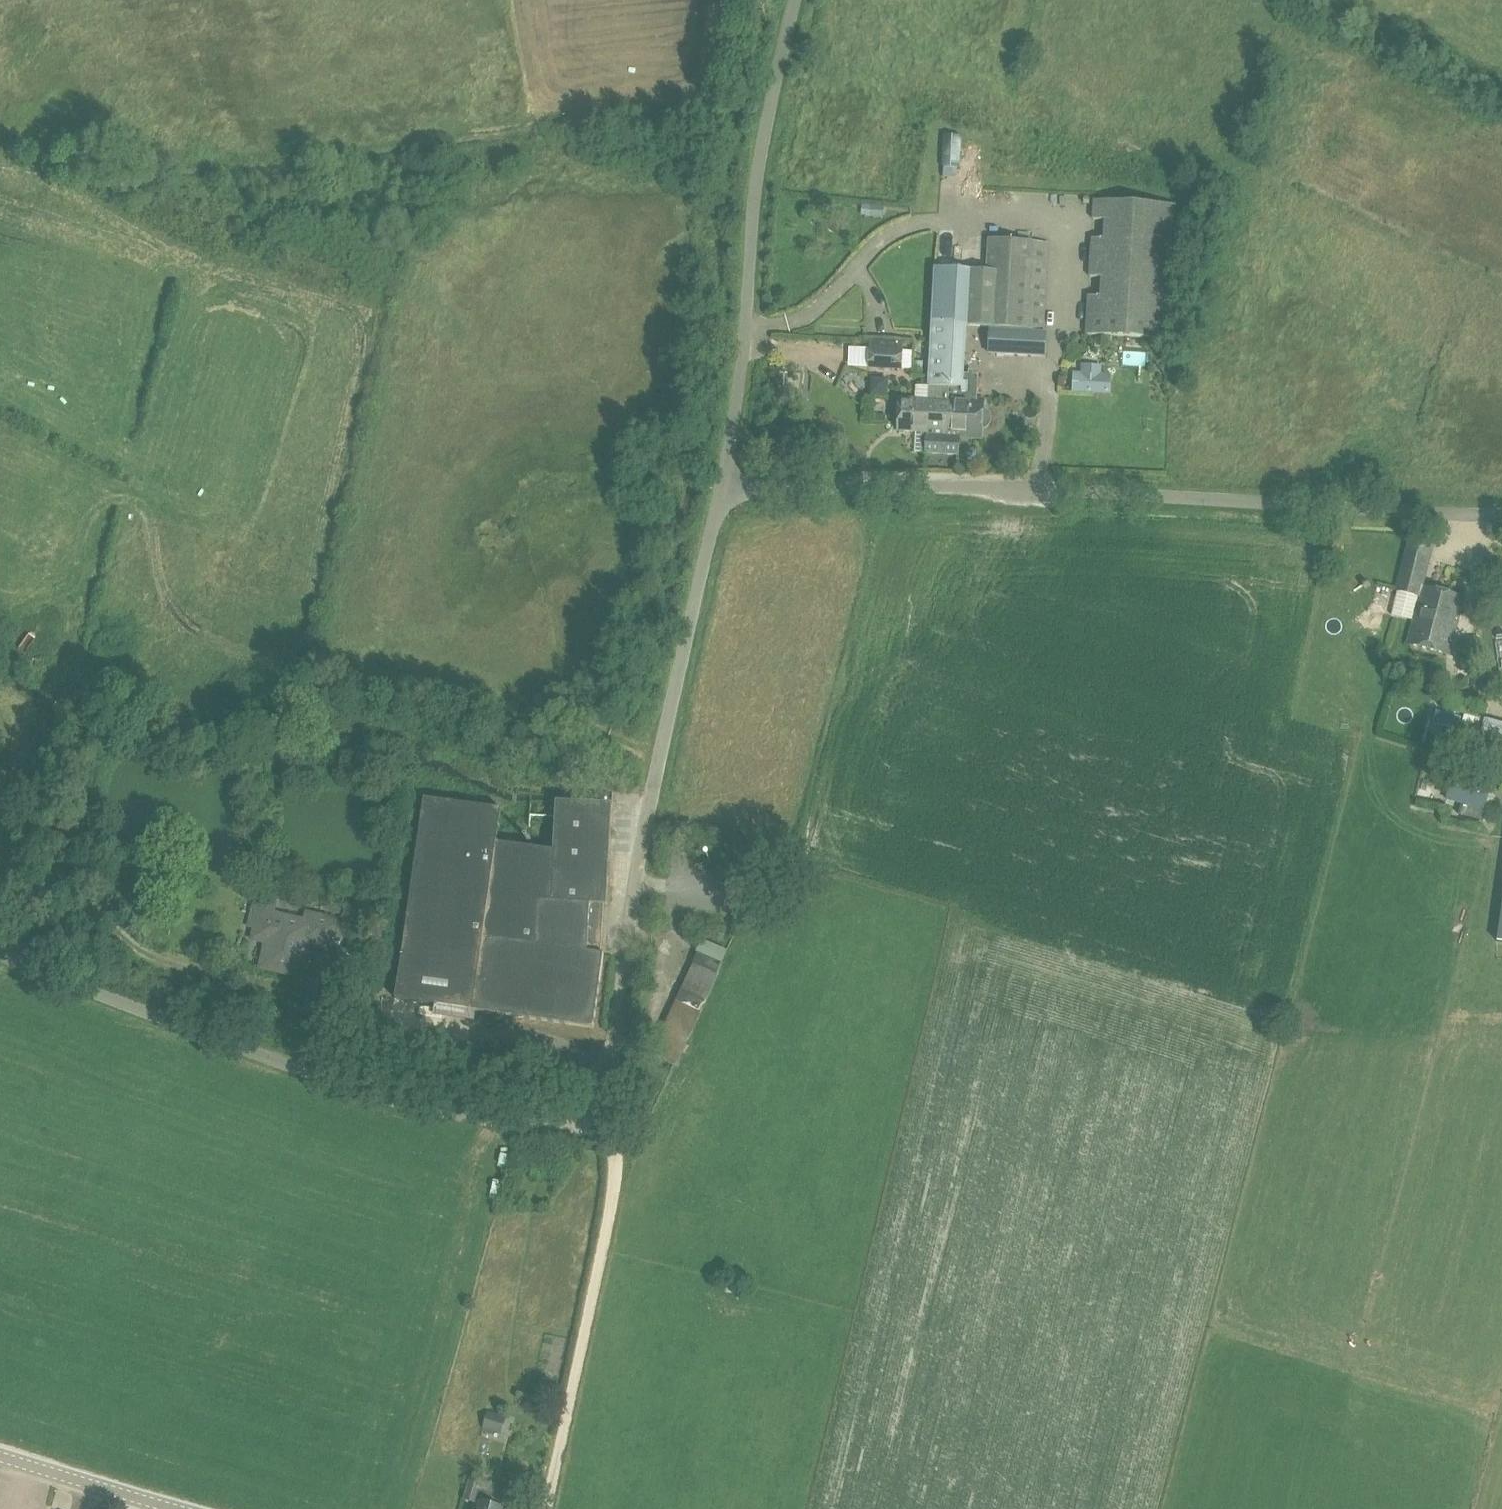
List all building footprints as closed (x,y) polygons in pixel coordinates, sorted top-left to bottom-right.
[(944,168),(957,169),(959,169),(961,137),(945,136),(943,168),(944,168)] [(1101,297),(1086,296),(1084,335),(1165,340),(1175,206),(1093,200),(1092,219),(1104,220),(1103,238),(1091,237),(1088,277),(1102,278),(1101,297)] [(931,385),(930,395),(949,397),(947,436),(960,437),(982,438),(982,430),(985,429),(986,428),(988,427),(990,425),(991,423),(992,421),(992,419),(992,417),(991,415),(991,413),(989,411),(988,410),(986,408),(984,408),(984,399),(978,398),(979,374),(964,373),(967,325),(1043,329),(1048,241),(990,238),(988,269),(937,267),(931,385)] [(991,329),(990,353),(1045,356),(1047,332),(991,329)] [(904,349),(870,347),(869,367),(903,369),(904,349)] [(1113,373),(1078,371),(1077,391),(1111,393),(1113,373)] [(959,454),(960,437),(947,436),(949,397),(930,395),(929,400),(900,398),(899,430),(928,432),(926,453),(959,454)] [(1435,539),(1412,532),(1397,585),(1405,587),(1403,593),(1420,598),(1407,645),(1447,656),(1463,600),(1422,589),(1435,539)] [(1501,759),(1501,723),(1484,719),(1481,730),(1461,724),(1453,754),(1500,767),(1501,759)] [(1494,773),(1466,765),(1460,789),(1489,796),(1494,773)] [(588,951),(590,903),(607,904),(610,850),(612,806),(558,803),(530,801),(528,833),(542,834),(541,850),(497,843),(501,809),(425,798),(396,998),(472,1009),(593,1027),(604,953),(588,951)] [(253,900),(248,923),(256,925),(254,935),(267,938),(260,967),(301,976),(309,942),(336,949),(343,921),(307,912),(305,920),(275,913),(276,905),(253,900)] [(682,988),(706,1000),(718,975),(694,963),(682,988)] [(307,986),(301,1010),(331,1017),(337,994),(307,986)] [(506,1416),(487,1410),(482,1428),(501,1433),(506,1416)] [(514,1501),(499,1497),(502,1487),(482,1481),(482,1480),(470,1477),(464,1500),(476,1503),(477,1503),(480,1504),(479,1508),(512,1508),(514,1501)]
